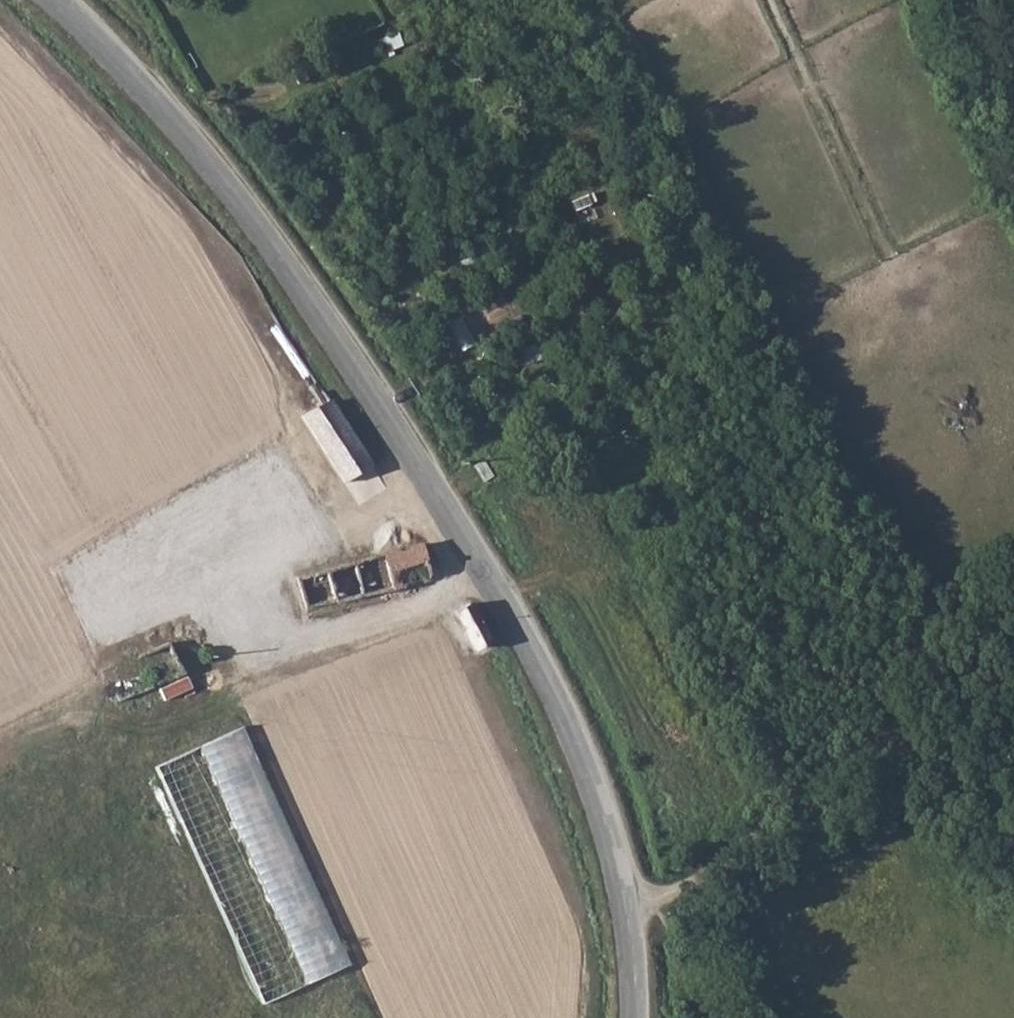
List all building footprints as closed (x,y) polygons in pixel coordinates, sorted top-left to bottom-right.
[(371,464),(323,392),(311,400),(316,407),(300,417),(342,482),(371,464)] [(419,545),(296,578),(305,610),(429,578),(419,545)] [(470,604),(455,612),(474,649),(489,642),(491,641),(470,604)] [(278,857),(300,848),(248,726),(159,764),(177,808),(187,803),(194,820),(216,811),(212,802),(239,791),(260,840),(265,838),(262,829),(265,827),(278,857)] [(267,999),(349,966),(319,893),(290,905),(304,939),(284,947),(281,941),(272,945),(269,937),(246,946),(267,999)]
